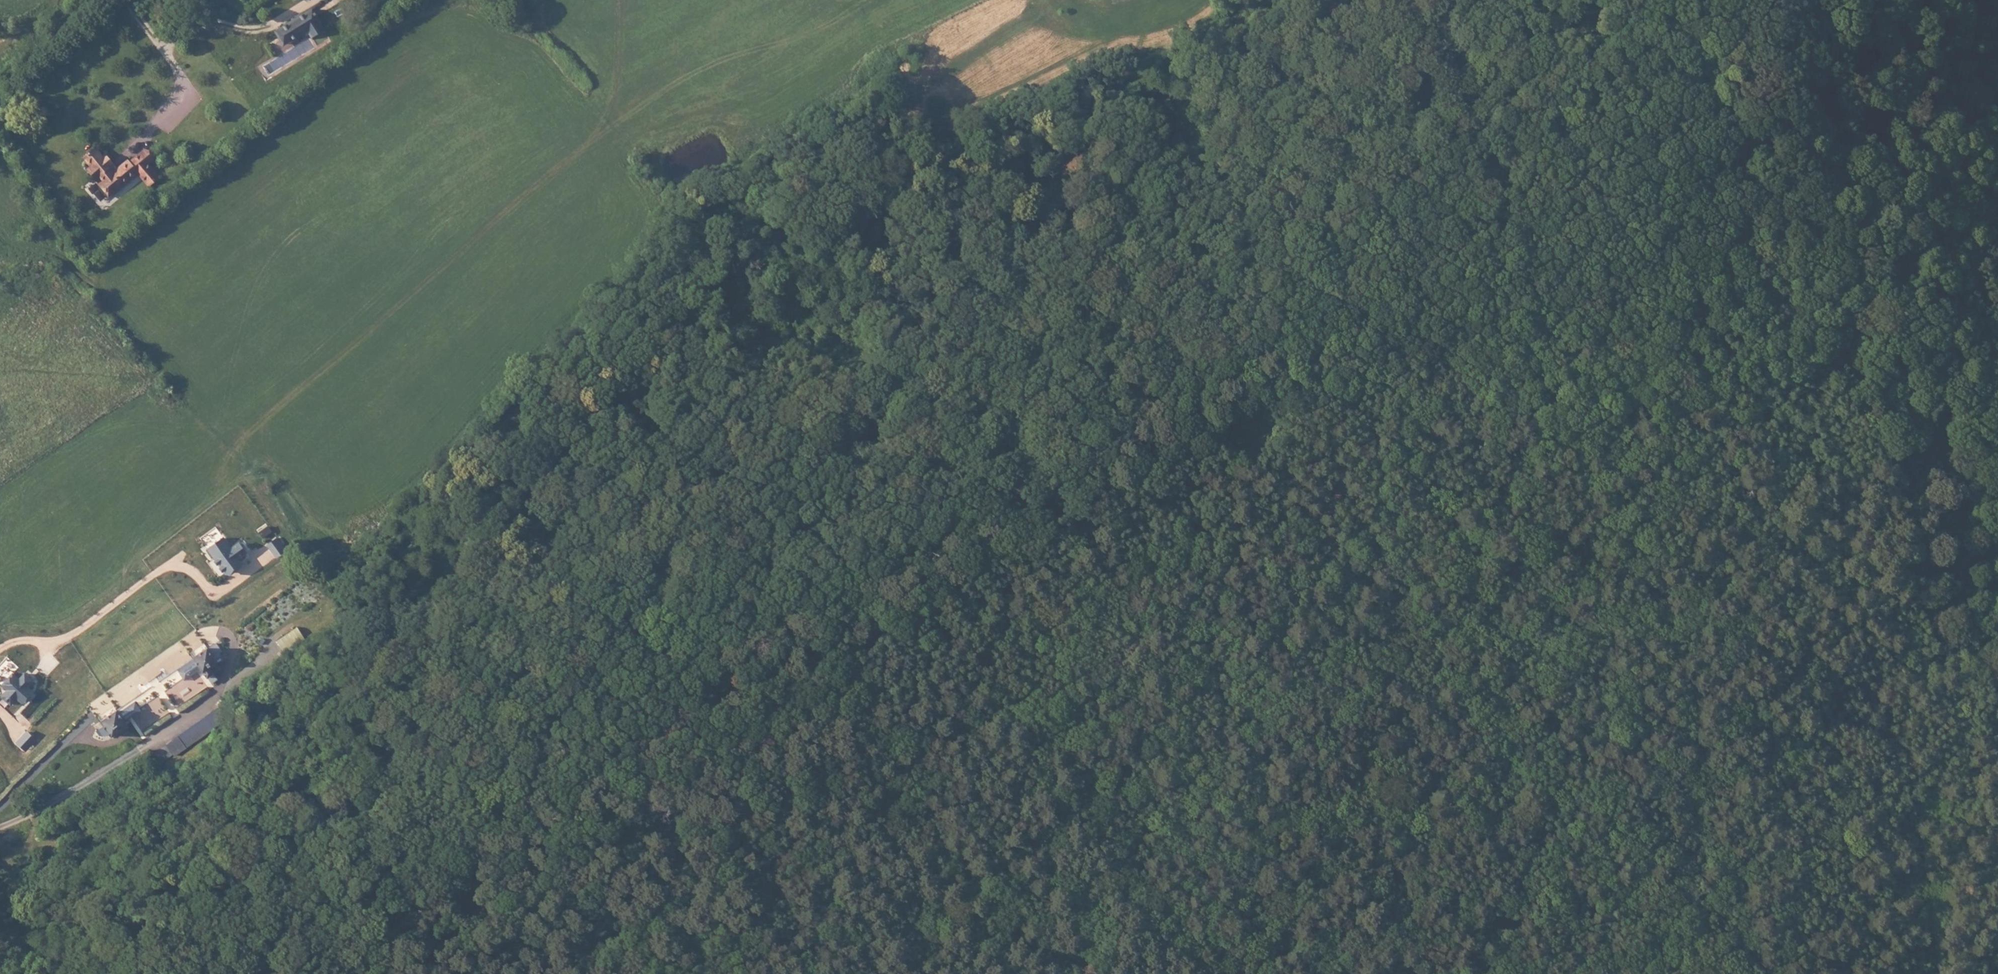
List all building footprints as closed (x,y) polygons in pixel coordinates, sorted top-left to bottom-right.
[(286,37),(279,27),(257,45),(265,55),(286,37)] [(1962,62),(1973,59),(1971,52),(1960,55),(1962,62)] [(110,177),(106,172),(111,168),(103,158),(100,161),(94,153),(82,162),(89,170),(87,175),(92,181),(97,180),(100,185),(96,188),(105,199),(126,183),(134,176),(140,183),(146,190),(156,182),(145,168),(137,159),(127,167),(125,165),(117,171),(110,177)] [(142,154),(137,159),(145,168),(150,164),(142,154)] [(245,564),(225,541),(213,551),(235,573),(245,564)] [(221,650),(214,641),(211,644),(221,658),(223,656),(220,651),(221,650)] [(221,658),(211,644),(193,657),(211,682),(215,679),(211,674),(218,668),(216,665),(223,660),(221,658)] [(33,692),(17,676),(14,679),(5,671),(0,676),(0,682),(22,703),(33,692)] [(40,698),(33,692),(22,703),(29,710),(40,698)] [(116,709),(100,721),(104,726),(97,731),(102,737),(107,733),(110,736),(127,724),(116,709)]
